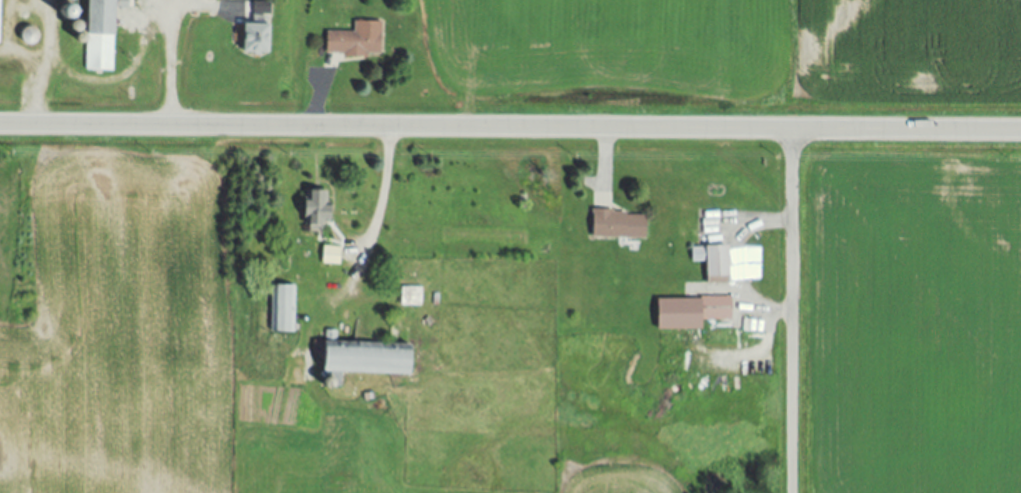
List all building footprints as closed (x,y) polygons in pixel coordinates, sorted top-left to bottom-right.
[(87,71),(89,0),(118,0),(115,72),(87,71)] [(272,5),(271,55),(245,54),(245,25),(255,25),(256,4),(272,5)] [(383,22),(383,56),(327,56),(327,33),(356,33),(356,22),(383,22)] [(307,227),(307,192),(332,192),(332,227),(307,227)] [(648,239),(594,239),(594,212),(648,212),(648,239)] [(731,247),(731,284),(709,284),(708,262),(693,262),(693,248),(731,247)] [(340,265),(323,265),(323,248),(341,248),(340,265)] [(273,334),(273,287),(295,287),(295,334),(273,334)] [(402,307),(402,288),(422,288),(422,307),(402,307)] [(734,299),(734,322),(705,322),(705,331),(659,331),(658,300),(734,299)] [(415,377),(315,373),(316,343),(416,346),(415,377)]
